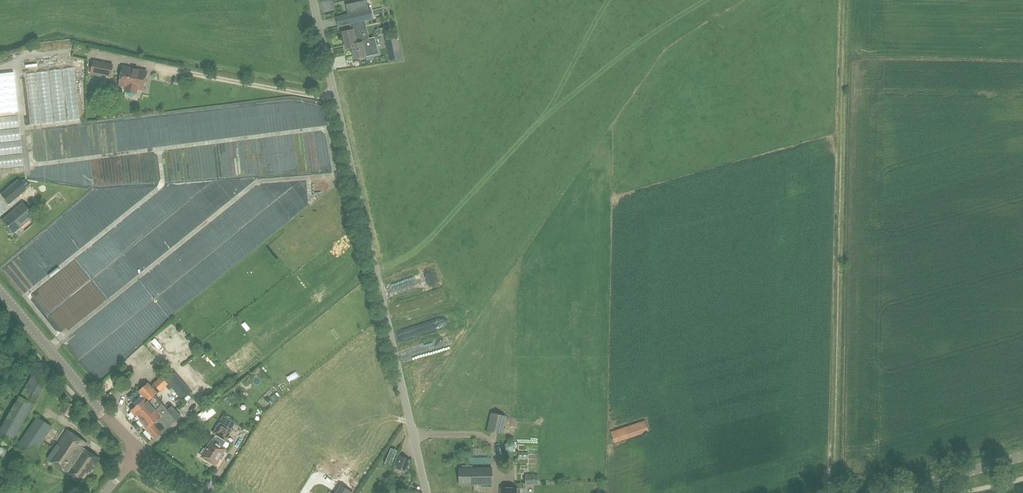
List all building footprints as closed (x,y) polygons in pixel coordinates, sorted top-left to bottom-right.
[(342,32),(346,49),(352,47),(351,44),(356,43),(361,42),(361,40),(368,38),(364,21),(373,19),(371,9),(369,10),(368,7),(366,0),(362,0),(346,4),(348,11),(349,15),(351,24),(352,30),(348,30),(342,32)] [(385,39),(390,62),(402,59),(397,37),(385,39)] [(356,43),(351,44),(352,47),(354,59),(365,56),(372,55),(379,53),(375,38),(368,39),(368,38),(361,40),(361,42),(356,43)] [(113,64),(93,61),(91,72),(110,76),(113,64)] [(136,93),(137,88),(143,89),(147,71),(123,66),(119,85),(126,86),(125,91),(136,93)] [(31,72),(34,125),(85,122),(83,99),(77,99),(76,84),(75,69),(31,72)] [(18,110),(14,72),(0,74),(0,112),(18,110)] [(34,119),(33,102),(26,102),(26,119),(34,119)] [(27,165),(23,121),(0,123),(0,168),(27,165)] [(27,189),(19,179),(1,194),(10,204),(27,189)] [(36,182),(32,185),(34,188),(38,192),(42,189),(36,182)] [(33,215),(23,203),(3,220),(14,232),(33,215)] [(446,285),(444,273),(415,279),(418,292),(446,285)] [(161,376),(161,377),(168,384),(181,399),(190,391),(174,371),(172,373),(169,370),(161,376)] [(0,430),(14,439),(45,383),(31,375),(19,396),(0,430)] [(117,375),(107,381),(112,389),(122,384),(117,375)] [(168,384),(161,377),(151,386),(148,383),(139,391),(145,398),(131,410),(136,417),(135,418),(137,420),(138,419),(147,428),(146,429),(154,439),(181,416),(172,405),(167,409),(155,396),(168,384)] [(217,385),(212,390),(216,394),(221,390),(217,385)] [(71,415),(79,406),(74,402),(66,411),(71,415)] [(211,419),(204,410),(183,427),(190,435),(211,419)] [(487,430),(502,434),(506,416),(491,412),(487,430)] [(215,435),(211,441),(206,449),(204,448),(201,453),(203,454),(201,456),(215,465),(225,449),(221,447),(225,441),(232,431),(230,430),(235,423),(224,416),(220,423),(213,433),(215,435)] [(17,447),(32,457),(52,427),(38,417),(17,447)] [(611,431),(614,443),(649,431),(645,420),(611,431)] [(84,482),(99,460),(84,449),(87,444),(67,431),(49,458),(84,482)] [(396,467),(405,471),(410,460),(400,456),(396,467)] [(492,467),(472,468),(472,465),(461,465),(461,468),(458,468),(458,484),(493,484),(492,467)] [(533,481),(531,491),(545,492),(546,483),(533,481)] [(325,488),(317,483),(309,492),(321,492),(325,488)]
